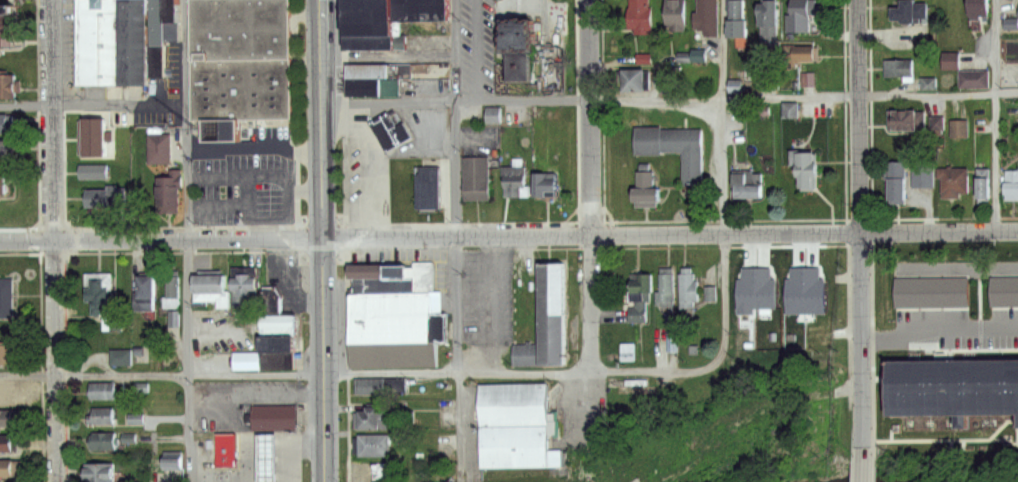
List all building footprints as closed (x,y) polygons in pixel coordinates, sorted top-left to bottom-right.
[(13,40),(0,40),(0,0),(11,0),(13,40)] [(78,79),(77,0),(118,0),(120,78),(78,79)] [(120,78),(149,77),(149,73),(147,0),(118,0),(120,78)] [(149,73),(147,0),(180,0),(181,36),(165,36),(164,41),(164,73),(149,73)] [(189,122),(188,0),(291,0),(292,122),(240,120),(240,138),(203,139),(189,122)] [(347,27),(347,0),(392,0),(392,13),(393,27),(347,27)] [(392,13),(392,0),(443,0),(443,13),(392,13)] [(632,35),(631,0),(650,0),(650,11),(655,11),(655,35),(632,35)] [(668,34),(668,0),(687,0),(687,33),(668,34)] [(701,13),(700,0),(716,0),(718,36),(704,36),(704,29),(696,29),(696,13),(701,13)] [(733,39),(734,0),(747,0),(747,21),(751,22),(751,39),(733,39)] [(763,0),(782,0),(782,28),(778,29),(778,44),(764,44),(763,0)] [(904,1),(917,0),(918,6),(930,6),(931,19),(919,19),(919,24),(906,24),(906,19),(895,19),(895,10),(905,10),(904,1)] [(972,18),(971,0),(990,0),(991,17),(972,18)] [(798,2),(818,2),(819,22),(813,22),(813,35),(790,35),(790,16),(798,16),(798,2)] [(504,12),(532,11),(533,39),(529,39),(505,40),(504,12)] [(393,49),(393,27),(347,27),(347,49),(386,48),(393,49)] [(531,72),(529,39),(505,40),(507,74),(531,72)] [(797,46),(820,46),(820,62),(797,63),(797,46)] [(347,70),(386,69),(386,48),(347,49),(347,70)] [(886,60),(915,61),(915,80),(886,79),(886,60)] [(760,69),(778,69),(778,94),(760,94),(760,69)] [(627,72),(650,71),(650,93),(628,94),(627,72)] [(959,73),(986,71),(986,88),(960,89),(959,73)] [(812,72),(798,72),(798,85),(812,85),(812,72)] [(397,90),(397,73),(348,74),(348,90),(397,90)] [(21,99),(0,99),(0,77),(21,76),(21,99)] [(932,78),(918,78),(918,89),(932,89),(932,78)] [(784,104),(800,104),(801,120),(785,121),(784,104)] [(369,117),(389,106),(397,121),(403,117),(411,131),(386,146),(369,117)] [(482,123),(498,123),(498,107),(482,107),(482,123)] [(895,111),(920,110),(920,132),(896,132),(895,111)] [(11,134),(0,134),(0,114),(11,114),(11,134)] [(940,116),(927,116),(927,135),(940,135),(940,116)] [(635,149),(682,147),(683,181),(704,181),(702,118),(634,120),(635,149)] [(946,119),(946,138),(965,138),(965,119),(946,119)] [(83,122),(106,122),(105,160),(83,160),(83,122)] [(150,136),(173,136),(173,166),(150,166),(150,136)] [(10,161),(0,161),(0,143),(9,143),(10,161)] [(793,152),(819,152),(819,165),(825,165),(825,182),(819,180),(819,193),(799,193),(799,169),(793,169),(793,152)] [(466,159),(490,158),(491,199),(468,199),(466,159)] [(416,161),(439,160),(440,207),(418,207),(416,161)] [(913,162),(936,162),(936,190),(913,190),(913,162)] [(632,164),(655,163),(656,195),(633,195),(632,164)] [(892,163),(907,163),(908,203),(892,203),(892,163)] [(81,165),(109,164),(110,182),(82,183),(81,165)] [(987,168),(972,168),(972,203),(987,203),(987,168)] [(940,169),(969,169),(970,201),(945,201),(945,181),(940,181),(940,169)] [(734,171),(762,171),(763,200),(740,200),(739,193),(734,193),(734,171)] [(1006,171),(1017,171),(1017,199),(1006,198),(1006,171)] [(506,173),(529,173),(530,197),(507,198),(506,173)] [(537,173),(551,173),(551,180),(559,181),(558,196),(537,197),(537,173)] [(10,195),(0,195),(0,176),(10,176),(10,195)] [(156,178),(176,178),(176,214),(156,214),(156,178)] [(87,192),(126,189),(126,209),(87,209),(87,192)] [(538,256),(563,255),(566,358),(540,359),(540,338),(538,256)] [(349,287),(351,364),(438,362),(438,336),(446,337),(446,306),(440,306),(442,284),(434,285),(433,256),(349,257),(349,287)] [(663,274),(675,273),(676,308),(659,308),(658,293),(664,293),(663,274)] [(683,273),(693,273),(693,281),(701,281),(701,304),(697,304),(697,310),(683,310),(683,273)] [(634,274),(654,274),(654,294),(634,294),(634,274)] [(234,280),(241,280),(242,275),(255,275),(255,280),(261,280),(261,303),(234,303),(234,280)] [(196,277),(224,276),(225,303),(196,304),(196,277)] [(166,277),(177,277),(177,298),(166,298),(166,277)] [(141,279),(156,278),(157,311),(137,311),(136,292),(142,292),(141,279)] [(895,280),(967,278),(967,308),(895,309),(895,280)] [(13,319),(0,319),(0,279),(12,279),(13,319)] [(990,279),(1017,279),(1017,309),(991,309),(990,279)] [(90,282),(113,283),(112,318),(95,317),(96,303),(90,303),(90,282)] [(258,312),(274,312),(274,287),(258,287),(258,312)] [(703,300),(714,300),(714,287),(703,287),(703,300)] [(631,305),(646,304),(647,322),(632,323),(631,305)] [(262,329),(295,329),(295,352),(262,353),(262,329)] [(515,359),(540,359),(540,338),(515,338),(515,359)] [(10,369),(0,369),(0,343),(16,343),(16,365),(10,365),(10,369)] [(113,348),(134,348),(134,366),(113,366),(113,348)] [(888,355),(1017,352),(1017,413),(890,416),(888,355)] [(403,394),(403,377),(351,377),(351,394),(403,394)] [(481,380),(547,378),(548,443),(562,443),(562,461),(483,463),(481,380)] [(92,384),(116,383),(116,401),(93,401),(92,384)] [(135,383),(149,383),(149,392),(135,393),(135,383)] [(11,407),(0,407),(0,389),(10,389),(11,407)] [(250,393),(251,411),(296,410),(295,391),(250,393)] [(364,404),(387,404),(387,418),(396,418),(396,429),(356,428),(356,412),(364,412),(364,404)] [(292,405),(248,405),(248,430),(292,430),(292,405)] [(94,409),(114,408),(114,424),(88,425),(88,417),(94,417),(94,409)] [(9,430),(0,430),(0,414),(9,414),(9,430)] [(130,415),(145,414),(145,424),(131,424),(130,415)] [(216,427),(215,458),(236,458),(237,427),(216,427)] [(95,434),(117,433),(117,449),(92,450),(92,438),(95,437),(95,434)] [(359,433),(393,434),(393,458),(359,457),(359,433)] [(124,434),(138,434),(138,444),(124,444),(124,434)] [(253,435),(253,481),(271,481),(271,435),(253,435)] [(10,458),(0,458),(0,437),(10,437),(10,458)] [(165,441),(183,441),(183,468),(165,468),(165,441)] [(397,463),(397,481),(353,481),(353,462),(397,463)] [(11,464),(11,481),(0,481),(0,464),(11,464)] [(115,464),(116,481),(88,481),(88,464),(115,464)]
